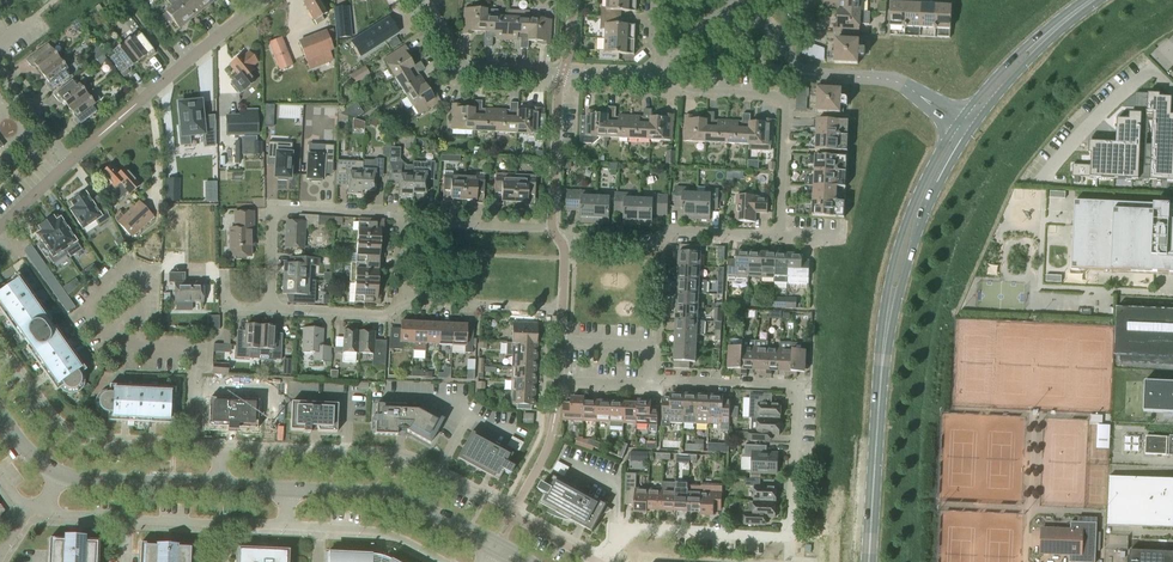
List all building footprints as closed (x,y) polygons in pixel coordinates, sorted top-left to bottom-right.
[(174,0),(167,0),(172,7),(166,12),(179,29),(190,20),(174,0)] [(190,0),(181,0),(180,0),(174,0),(190,20),(200,12),(190,0)] [(207,0),(190,0),(200,12),(210,4),(207,0)] [(328,12),(321,0),(308,0),(304,3),(316,24),(324,20),(322,16),(328,12)] [(601,16),(621,17),(622,11),(636,11),(637,0),(607,0),(607,7),(601,7),(601,16)] [(838,10),(860,12),(861,0),(838,0),(838,10)] [(886,2),(879,2),(878,12),(886,13),(886,7),(886,2)] [(905,36),(907,4),(891,3),(889,35),(905,36)] [(907,4),(905,36),(920,36),(922,5),(907,4)] [(936,5),(922,5),(920,36),(935,37),(936,5)] [(936,5),(935,37),(950,38),(952,6),(936,5)] [(338,38),(351,36),(349,19),(343,19),(342,7),(335,8),(338,38)] [(485,32),(486,9),(464,8),(463,34),(471,35),(471,31),(485,32)] [(485,32),(484,47),(492,47),(492,37),(496,38),(496,39),(506,40),(507,17),(497,17),(498,10),(486,9),(485,32)] [(507,17),(506,40),(517,40),(517,39),(520,39),(520,48),(528,49),(528,41),(527,41),(528,19),(529,11),(508,9),(507,17)] [(834,24),(833,32),(859,33),(860,24),(869,24),(870,12),(860,12),(838,10),(837,24),(834,24)] [(160,17),(164,23),(170,18),(166,12),(160,17)] [(621,17),(601,16),(600,29),(606,29),(605,38),(635,40),(636,25),(621,24),(621,17)] [(76,32),(81,28),(76,21),(75,19),(69,24),(76,32)] [(389,19),(356,40),(366,54),(398,34),(389,19)] [(551,20),(528,19),(527,41),(528,41),(542,42),(542,45),(549,46),(551,20)] [(334,61),(330,51),(333,49),(330,43),(337,40),(333,29),(299,42),(310,70),(334,61)] [(122,44),(137,63),(147,55),(149,58),(155,53),(139,32),(122,44)] [(269,43),(280,70),(293,65),(282,38),(269,43)] [(396,38),(389,43),(392,48),(399,43),(396,38)] [(635,40),(605,38),(605,50),(599,50),(599,59),(619,60),(620,54),(634,54),(635,40)] [(836,39),(835,53),(835,63),(858,64),(858,56),(861,56),(862,57),(863,57),(863,56),(864,56),(865,55),(865,54),(865,49),(859,48),(859,41),(836,39)] [(807,42),(803,53),(823,59),(827,48),(807,42)] [(41,73),(60,59),(48,43),(26,60),(31,66),(34,64),(41,73)] [(137,63),(122,44),(107,56),(124,77),(130,73),(128,70),(137,63)] [(414,66),(407,54),(410,52),(405,46),(383,59),(395,78),(414,66)] [(95,59),(102,54),(98,50),(92,55),(95,59)] [(230,64),(239,75),(231,82),(240,93),(255,82),(249,74),(254,70),(251,67),(257,62),(249,53),(243,58),(241,55),(230,64)] [(107,61),(102,54),(95,59),(100,66),(107,61)] [(1119,64),(1128,78),(1140,70),(1131,56),(1119,64)] [(72,75),(60,59),(41,73),(49,83),(46,86),(50,91),(72,75)] [(420,62),(414,66),(395,78),(406,96),(425,84),(420,75),(418,76),(416,73),(424,68),(420,62)] [(365,68),(356,73),(361,80),(369,75),(365,68)] [(68,108),(87,94),(75,78),(53,95),(58,101),(61,99),(68,108)] [(425,84),(406,96),(418,115),(440,101),(436,94),(433,96),(425,84)] [(818,89),(818,92),(817,112),(840,113),(841,105),(847,106),(848,101),(848,100),(848,99),(847,99),(847,98),(846,98),(845,98),(841,97),(841,90),(818,89)] [(92,90),(87,94),(68,108),(76,118),(73,121),(78,127),(99,110),(95,104),(100,100),(92,90)] [(1072,177),(1074,177),(1079,177),(1172,181),(1172,115),(1171,115),(1172,98),(1160,97),(1160,94),(1136,93),(1135,113),(1129,113),(1129,119),(1117,119),(1116,143),(1104,142),(1104,136),(1092,136),(1092,141),(1089,141),(1089,153),(1091,153),(1091,165),(1073,165),(1072,177)] [(215,146),(215,123),(203,124),(202,117),(200,102),(191,103),(191,100),(181,101),(181,104),(179,104),(181,126),(179,127),(181,146),(190,145),(189,135),(203,134),(204,147),(215,146)] [(474,101),(474,108),(475,108),(473,131),(495,132),(496,110),(485,109),(485,111),(481,111),(482,101),(474,101)] [(506,110),(496,110),(495,132),(515,133),(516,111),(517,111),(517,103),(510,102),(509,112),(506,112),(506,110)] [(475,108),(474,108),(460,108),(460,104),(452,104),(451,130),(473,131),(475,108)] [(608,107),(608,115),(607,137),(629,138),(630,116),(619,115),(619,117),(616,117),(616,108),(608,107)] [(516,111),(515,133),(537,134),(537,141),(543,141),(544,114),(539,114),(539,108),(531,108),(531,111),(517,111),(516,111)] [(630,116),(629,138),(650,140),(651,117),(652,109),(644,109),(644,119),(640,118),(640,117),(630,116)] [(586,110),(586,116),(581,116),(580,143),(593,144),(596,141),(596,137),(607,137),(608,115),(594,114),(594,111),(586,110)] [(707,120),(706,142),(727,143),(728,121),(718,120),(718,122),(714,122),(715,112),(707,112),(707,120)] [(348,122),(348,117),(338,114),(338,122),(348,122)] [(651,117),(650,140),(672,141),(673,115),(665,114),(665,118),(651,117)] [(739,121),(728,121),(727,143),(748,144),(749,122),(750,122),(750,114),(743,114),(742,124),(739,123),(739,121)] [(707,120),(693,119),(693,116),(685,115),(684,141),(706,142),(707,120)] [(226,116),(227,135),(258,135),(257,116),(226,116)] [(373,118),(370,125),(377,128),(379,120),(373,118)] [(748,144),(748,150),(770,151),(772,119),(764,119),(764,123),(750,122),(749,122),(748,144)] [(817,119),(816,135),(848,136),(849,121),(817,119)] [(848,136),(816,135),(816,150),(847,151),(848,136)] [(257,136),(242,136),(242,155),(262,155),(262,142),(257,142),(257,136)] [(415,138),(406,137),(405,149),(414,149),(415,138)] [(268,142),(267,159),(276,160),(275,177),(278,178),(278,180),(287,180),(287,178),(290,178),(292,144),(268,142)] [(308,152),(307,179),(312,179),(311,182),(320,182),(320,180),(323,180),(324,163),(333,164),(334,146),(325,145),(325,153),(308,152)] [(413,165),(406,165),(401,160),(402,148),(390,147),(388,182),(400,182),(399,196),(413,197),(413,193),(412,193),(414,165),(413,165)] [(667,151),(666,162),(676,162),(676,152),(667,151)] [(815,155),(815,171),(846,172),(847,157),(815,155)] [(362,173),(361,191),(362,191),(375,191),(375,174),(383,174),(384,159),(376,159),(373,161),(363,160),(362,173)] [(337,160),(336,185),(337,186),(337,181),(349,181),(348,194),(361,194),(362,191),(361,191),(362,173),(362,162),(350,161),(337,160)] [(414,162),(413,165),(414,165),(412,193),(413,193),(426,194),(426,177),(434,177),(435,161),(427,161),(424,163),(423,162),(414,162)] [(125,168),(120,173),(112,165),(101,174),(109,183),(105,186),(118,201),(124,196),(123,195),(128,191),(130,194),(140,185),(125,168)] [(444,176),(442,202),(453,203),(453,199),(463,200),(464,177),(453,176),(453,172),(444,171),(444,176)] [(815,171),(814,185),(846,187),(846,172),(815,171)] [(476,178),(464,177),(463,200),(473,201),(473,204),(483,204),(484,178),(484,173),(476,173),(476,178)] [(494,178),(493,205),(503,205),(504,202),(513,202),(514,175),(495,174),(494,178)] [(535,176),(514,175),(513,202),(524,203),(524,206),(534,207),(535,180),(535,176)] [(814,185),(813,201),(845,202),(846,187),(814,185)] [(696,219),(697,194),(689,193),(689,188),(675,187),(674,207),(682,207),(681,219),(696,219)] [(705,194),(697,194),(696,219),(710,220),(711,209),(718,209),(718,207),(724,207),(724,192),(719,191),(719,189),(705,189),(705,194)] [(595,223),(596,198),(588,197),(588,191),(567,190),(566,210),(581,211),(580,222),(595,223)] [(1049,190),(1049,198),(1065,198),(1065,191),(1049,190)] [(596,198),(595,223),(609,224),(610,212),(617,212),(618,193),(604,192),(604,198),(596,198)] [(74,207),(70,210),(83,229),(96,220),(100,225),(111,218),(108,213),(97,197),(91,201),(86,193),(85,193),(81,196),(79,194),(74,198),(73,198),(75,200),(71,203),(74,207)] [(618,193),(617,212),(624,213),(623,224),(638,225),(639,200),(631,199),(631,194),(618,193)] [(639,200),(638,225),(652,226),(653,214),(667,215),(668,196),(647,194),(647,200),(639,200)] [(767,213),(768,198),(756,197),(756,196),(737,195),(736,221),(755,222),(755,212),(767,213)] [(845,202),(813,201),(812,216),(844,218),(845,202)] [(1071,269),(1172,274),(1172,206),(1074,201),(1071,269)] [(139,202),(125,215),(120,210),(114,216),(117,223),(129,235),(151,215),(139,202)] [(251,246),(254,246),(253,212),(235,212),(235,229),(230,229),(230,257),(251,256),(251,246)] [(335,217),(318,216),(299,215),(299,222),(287,221),(285,247),(304,248),(305,224),(334,225),(335,217)] [(53,217),(46,222),(66,252),(70,258),(82,249),(60,218),(56,221),(53,217)] [(357,231),(357,242),(380,244),(381,233),(384,233),(384,219),(358,218),(358,222),(353,222),(353,230),(357,231)] [(40,229),(35,232),(41,241),(36,244),(44,256),(47,254),(52,262),(66,252),(46,222),(44,220),(37,225),(40,229)] [(121,236),(114,241),(118,247),(125,242),(121,236)] [(380,244),(357,242),(356,254),(352,254),(351,262),(382,264),(383,254),(380,254),(380,244)] [(680,245),(678,265),(700,266),(701,253),(695,252),(695,246),(680,245)] [(728,260),(727,275),(727,281),(748,282),(748,275),(750,246),(744,245),(743,253),(736,252),(736,260),(728,260)] [(23,251),(67,313),(74,308),(31,246),(23,251)] [(750,246),(748,275),(761,276),(762,254),(755,253),(756,246),(750,246)] [(770,254),(762,254),(761,276),(775,276),(776,247),(770,247),(770,254)] [(776,247),(775,276),(774,284),(787,284),(788,255),(782,255),(782,247),(776,247)] [(796,255),(788,255),(787,284),(808,285),(809,264),(802,263),(803,248),(796,248),(796,255)] [(284,264),(284,279),(308,280),(309,266),(316,266),(316,259),(293,258),(292,264),(284,264)] [(350,282),(355,282),(376,284),(378,284),(378,273),(382,274),(382,264),(351,262),(350,282)] [(700,266),(678,265),(678,279),(699,280),(700,266)] [(84,270),(80,272),(84,279),(88,276),(84,270)] [(185,273),(168,273),(169,283),(175,283),(175,302),(177,302),(177,311),(192,311),(192,302),(202,302),(202,283),(185,283),(185,273)] [(9,286),(9,285),(8,285),(8,284),(7,284),(6,284),(5,284),(4,284),(3,284),(3,285),(2,286),(2,287),(2,288),(2,289),(2,290),(3,290),(0,292),(0,311),(1,313),(22,342),(25,340),(29,346),(26,348),(46,376),(57,391),(61,388),(61,389),(63,391),(65,392),(67,393),(69,394),(70,394),(73,394),(74,394),(76,393),(77,392),(78,392),(79,391),(80,391),(81,390),(81,389),(82,388),(83,387),(83,386),(84,385),(84,384),(84,383),(84,382),(84,381),(84,379),(84,378),(84,377),(84,376),(83,375),(83,374),(82,373),(86,370),(56,327),(53,329),(49,323),(52,321),(18,274),(10,280),(13,283),(9,286)] [(308,280),(284,279),(283,294),(300,295),(299,302),(314,302),(315,281),(308,280)] [(317,279),(317,293),(326,293),(326,279),(317,279)] [(707,281),(699,280),(678,279),(677,293),(699,294),(699,293),(706,294),(707,281)] [(354,294),(350,294),(349,302),(380,304),(381,294),(377,294),(378,284),(376,284),(355,282),(354,294)] [(699,294),(677,293),(676,306),(698,307),(704,308),(704,303),(698,303),(699,294)] [(786,308),(786,298),(775,297),(774,308),(786,308)] [(786,298),(786,308),(797,309),(797,298),(786,298)] [(761,308),(773,308),(773,299),(761,299),(761,308)] [(1114,356),(1120,356),(1120,362),(1172,364),(1172,304),(1122,302),(1122,308),(1116,307),(1114,356)] [(698,307),(676,306),(676,320),(697,321),(697,320),(698,307)] [(717,308),(714,308),(714,322),(722,322),(722,309),(717,308)] [(220,328),(220,314),(209,315),(209,328),(220,328)] [(676,320),(675,334),(697,334),(697,335),(702,335),(703,321),(697,320),(697,321),(676,320)] [(401,322),(401,329),(390,329),(389,349),(401,350),(406,344),(406,343),(413,343),(414,322),(401,322)] [(414,322),(413,343),(413,350),(425,351),(426,344),(427,323),(414,322)] [(427,323),(426,344),(438,344),(440,323),(427,323)] [(440,323),(438,344),(452,345),(453,324),(440,323)] [(513,323),(512,343),(536,344),(537,324),(513,323)] [(453,324),(452,345),(465,346),(465,353),(472,353),(473,328),(466,327),(466,325),(453,324)] [(259,349),(260,326),(246,325),(245,341),(236,341),(236,358),(250,358),(250,348),(259,349)] [(259,349),(259,360),(273,361),(273,360),(281,360),(282,343),(275,343),(275,327),(260,326),(259,349)] [(329,362),(330,347),(321,347),(322,329),(304,328),(303,352),(314,353),(314,361),(329,362)] [(358,353),(359,331),(344,330),(343,347),(335,347),(334,352),(343,352),(342,362),(356,363),(356,353),(358,353)] [(359,331),(358,353),(373,354),(372,366),(385,367),(386,343),(374,343),(374,332),(359,331)] [(697,334),(675,334),(674,347),(696,348),(697,335),(697,334)] [(742,340),(742,347),(741,374),(747,374),(747,370),(753,370),(755,341),(742,340)] [(760,375),(766,375),(767,348),(768,341),(755,341),(753,370),(760,370),(760,375)] [(779,371),(786,371),(785,376),(791,377),(792,343),(780,342),(780,349),(779,371)] [(214,351),(232,352),(233,343),(214,343),(214,351)] [(536,344),(512,343),(507,343),(506,355),(513,355),(513,368),(535,369),(537,344),(536,344)] [(805,343),(792,343),(791,377),(797,377),(797,372),(805,372),(806,350),(805,350),(805,343)] [(728,369),(735,369),(735,374),(741,374),(742,347),(729,346),(728,369)] [(696,348),(674,347),(673,368),(689,369),(690,362),(695,362),(696,348)] [(780,349),(767,348),(766,375),(772,376),(772,371),(779,371),(780,349)] [(283,359),(283,375),(291,376),(292,359),(283,359)] [(213,364),(213,374),(227,374),(228,365),(213,364)] [(535,369),(513,368),(512,380),(535,381),(535,369)] [(477,389),(490,390),(491,379),(478,378),(477,389)] [(512,380),(505,379),(504,391),(511,392),(534,393),(535,381),(512,380)] [(1115,410),(1172,413),(1172,382),(1116,380),(1115,410)] [(170,415),(170,410),(171,410),(172,410),(173,409),(174,409),(174,408),(175,407),(175,406),(175,405),(174,405),(174,404),(173,403),(172,403),(171,403),(170,403),(171,398),(175,398),(176,388),(109,385),(109,390),(108,390),(106,391),(104,391),(103,392),(102,392),(101,393),(100,394),(98,395),(98,396),(97,397),(96,398),(96,399),(96,401),(96,402),(95,403),(95,404),(96,405),(96,406),(96,407),(96,408),(97,409),(97,410),(98,411),(99,412),(100,413),(101,414),(102,415),(105,416),(107,416),(108,416),(108,422),(126,423),(151,424),(174,425),(174,415),(170,415)] [(534,393),(511,392),(511,404),(534,405),(534,393)] [(683,423),(683,416),(684,395),(671,394),(671,397),(662,397),(661,427),(670,427),(670,422),(683,423)] [(684,395),(683,416),(683,423),(696,424),(697,395),(684,395)] [(710,396),(697,395),(696,424),(709,425),(709,423),(708,423),(710,396)] [(750,395),(749,417),(780,419),(781,404),(764,403),(765,396),(750,395)] [(708,423),(709,423),(721,424),(721,430),(729,430),(730,416),(730,400),(723,400),(723,396),(710,396),(708,423)] [(257,429),(259,401),(210,398),(208,427),(257,429)] [(583,421),(584,402),(585,399),(571,398),(571,404),(563,404),(563,420),(583,421)] [(337,433),(338,404),(292,402),(290,430),(303,431),(303,432),(310,433),(311,427),(317,427),(317,428),(318,432),(337,433)] [(598,403),(584,402),(583,421),(597,422),(598,403)] [(638,402),(637,405),(636,424),(649,424),(649,432),(657,432),(658,409),(651,408),(651,402),(638,402)] [(610,403),(598,403),(597,422),(610,422),(610,403)] [(610,422),(610,429),(623,430),(623,423),(624,404),(610,403),(610,422)] [(405,406),(401,406),(376,404),(376,416),(373,416),(372,422),(375,422),(375,434),(397,435),(397,430),(406,430),(430,443),(443,420),(419,407),(418,410),(405,409),(405,406)] [(624,404),(623,423),(636,424),(637,405),(624,404)] [(730,406),(730,416),(738,417),(738,407),(730,406)] [(523,423),(533,423),(533,414),(524,413),(523,423)] [(1103,415),(1091,415),(1091,420),(1091,423),(1102,423),(1102,421),(1103,415)] [(780,419),(749,417),(749,418),(751,418),(751,433),(748,433),(748,435),(748,440),(770,441),(771,434),(779,434),(780,419)] [(1109,449),(1110,426),(1098,425),(1097,448),(1109,449)] [(488,470),(493,473),(497,467),(508,473),(512,466),(500,460),(505,452),(506,453),(507,451),(471,432),(457,459),(458,459),(459,458),(473,466),(477,468),(481,469),(485,470),(488,470)] [(1167,436),(1167,437),(1146,436),(1145,454),(1166,455),(1166,456),(1172,456),(1172,436),(1167,436)] [(518,451),(522,443),(512,438),(508,445),(518,451)] [(589,439),(586,448),(593,451),(594,447),(596,441),(589,439)] [(601,450),(603,444),(596,441),(594,447),(601,450)] [(647,442),(647,450),(657,451),(657,443),(647,442)] [(623,443),(620,449),(625,452),(628,445),(623,443)] [(777,473),(778,454),(760,453),(761,446),(745,445),(744,457),(752,458),(751,472),(777,473)] [(625,452),(620,449),(617,456),(623,458),(625,452)] [(16,459),(10,451),(7,453),(13,461),(16,459)] [(648,453),(631,453),(630,462),(648,462),(648,453)] [(676,464),(682,464),(689,464),(689,461),(689,455),(682,454),(676,454),(676,461),(676,464)] [(564,476),(568,468),(558,463),(554,470),(564,476)] [(647,508),(648,489),(636,489),(636,474),(626,473),(624,504),(634,505),(634,511),(647,511),(647,508)] [(1109,476),(1107,510),(1107,525),(1172,528),(1172,479),(1109,476)] [(607,505),(554,477),(549,487),(544,484),(542,483),(539,489),(540,490),(540,491),(545,494),(540,503),(549,508),(547,512),(552,515),(557,517),(562,519),(567,520),(571,520),(592,532),(601,515),(602,515),(606,513),(611,509),(606,507),(607,505)] [(777,487),(760,486),(760,479),(751,479),(748,479),(748,486),(754,486),(754,501),(776,502),(777,487)] [(661,482),(661,490),(660,509),(673,510),(674,490),(675,490),(675,483),(661,482)] [(701,487),(700,511),(700,514),(714,515),(714,509),(721,509),(722,485),(702,484),(701,487)] [(688,491),(687,510),(700,511),(701,487),(688,486),(688,491)] [(648,489),(647,508),(660,509),(661,490),(648,489)] [(674,490),(673,510),(687,510),(688,491),(675,490),(674,490)] [(745,510),(744,516),(744,524),(765,525),(766,517),(775,517),(776,502),(754,501),(754,502),(749,502),(749,510),(745,510)] [(1097,523),(1078,522),(1071,522),(1070,529),(1050,528),(1046,531),(1045,550),(1049,554),(1069,555),(1069,561),(1095,561),(1097,523)] [(48,561),(99,561),(100,541),(81,540),(78,540),(79,537),(70,537),(71,540),(68,539),(49,539),(48,561)] [(140,561),(193,561),(194,546),(141,543),(140,561)] [(267,549),(236,547),(235,561),(289,561),(289,550),(267,549)] [(1130,550),(1129,561),(1172,561),(1172,552),(1130,550)] [(327,561),(396,561),(391,559),(390,561),(386,559),(384,558),(385,553),(380,552),(378,557),(376,556),(372,556),(372,554),(328,552),(327,561)]
